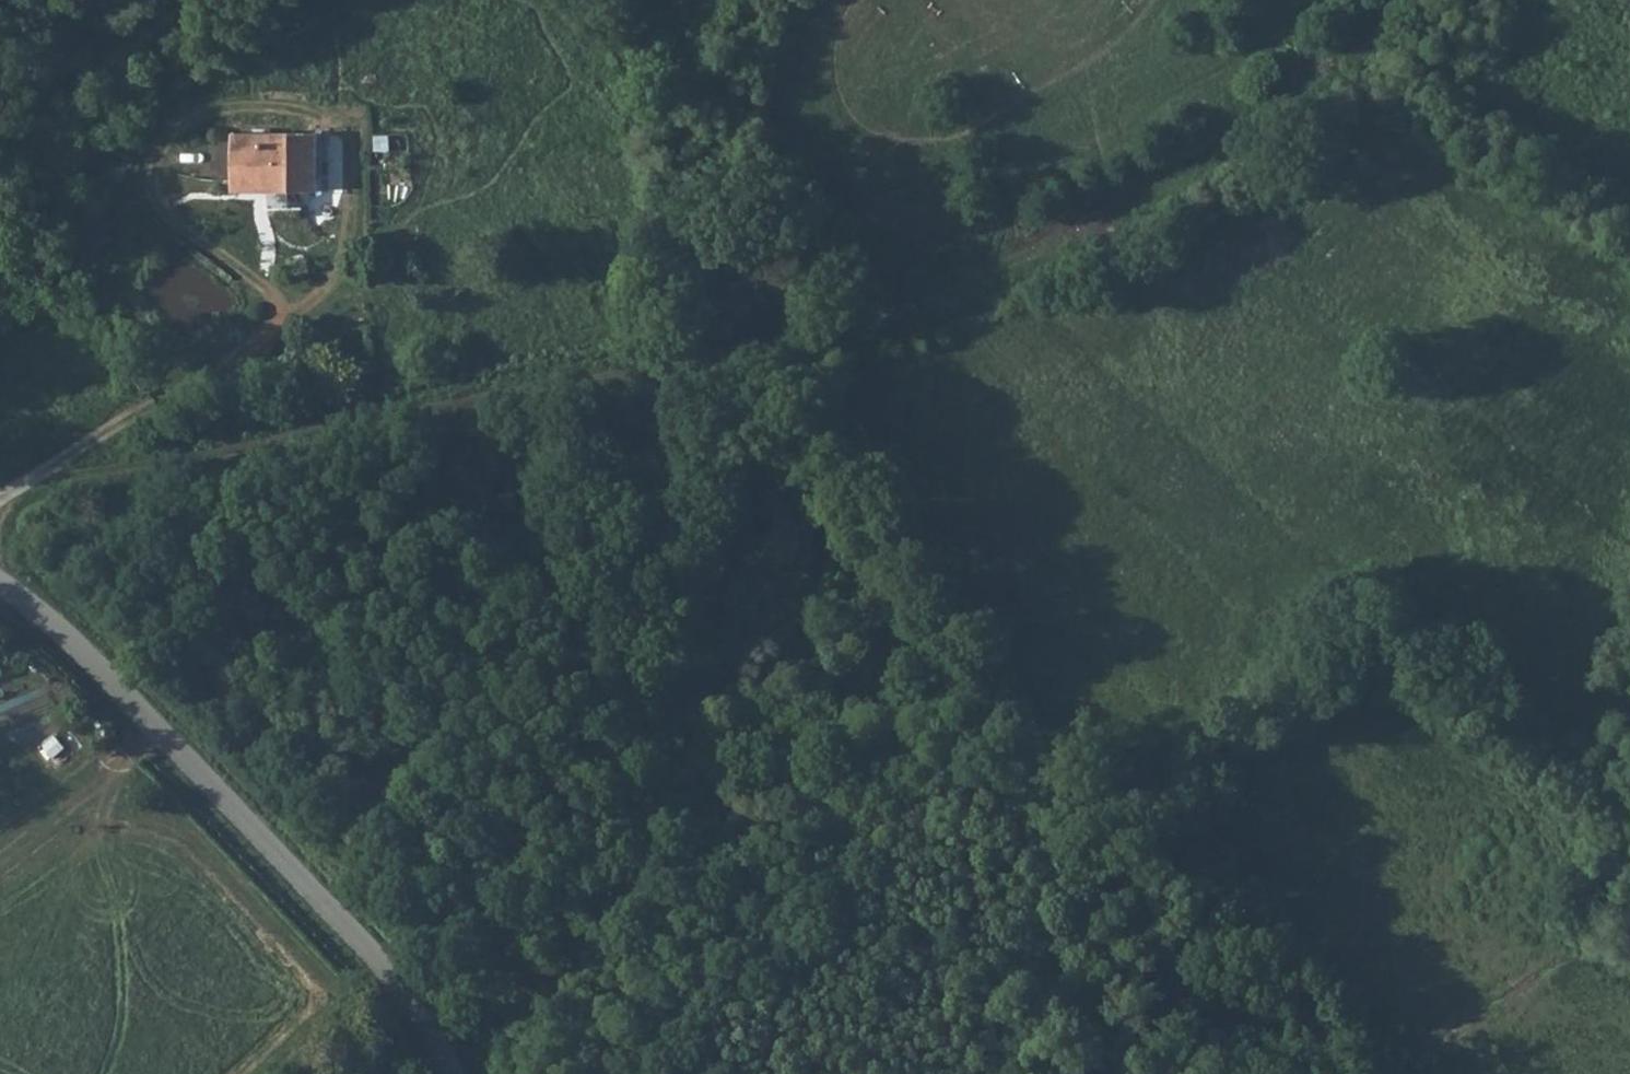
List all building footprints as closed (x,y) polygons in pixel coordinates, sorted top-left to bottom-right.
[(309,135),(224,136),(225,186),(281,184),(282,193),(311,192),(309,135)]
